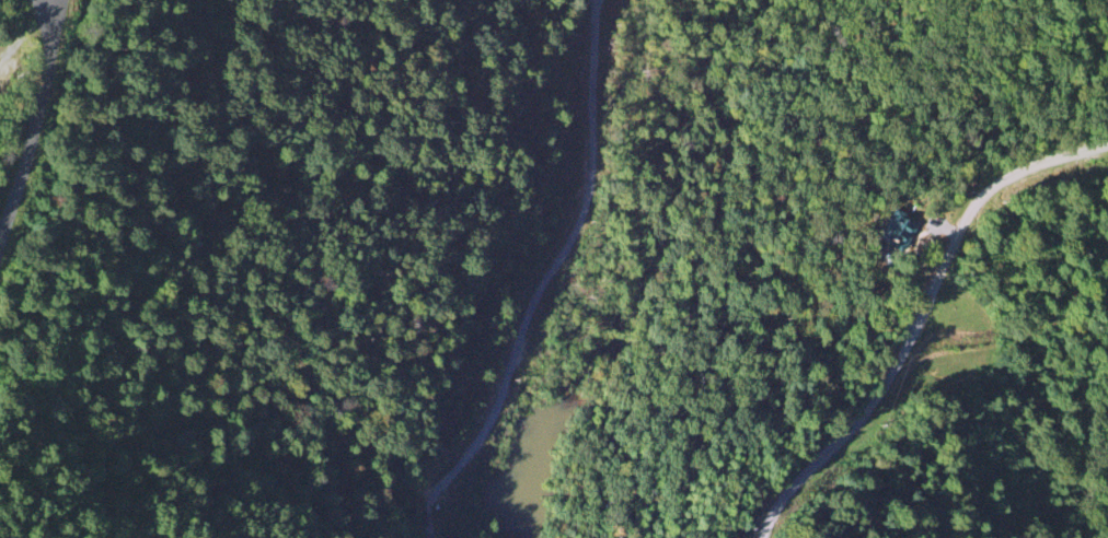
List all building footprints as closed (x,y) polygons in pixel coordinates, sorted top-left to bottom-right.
[(920,222),(891,209),(877,241),(905,254),(920,222)]
